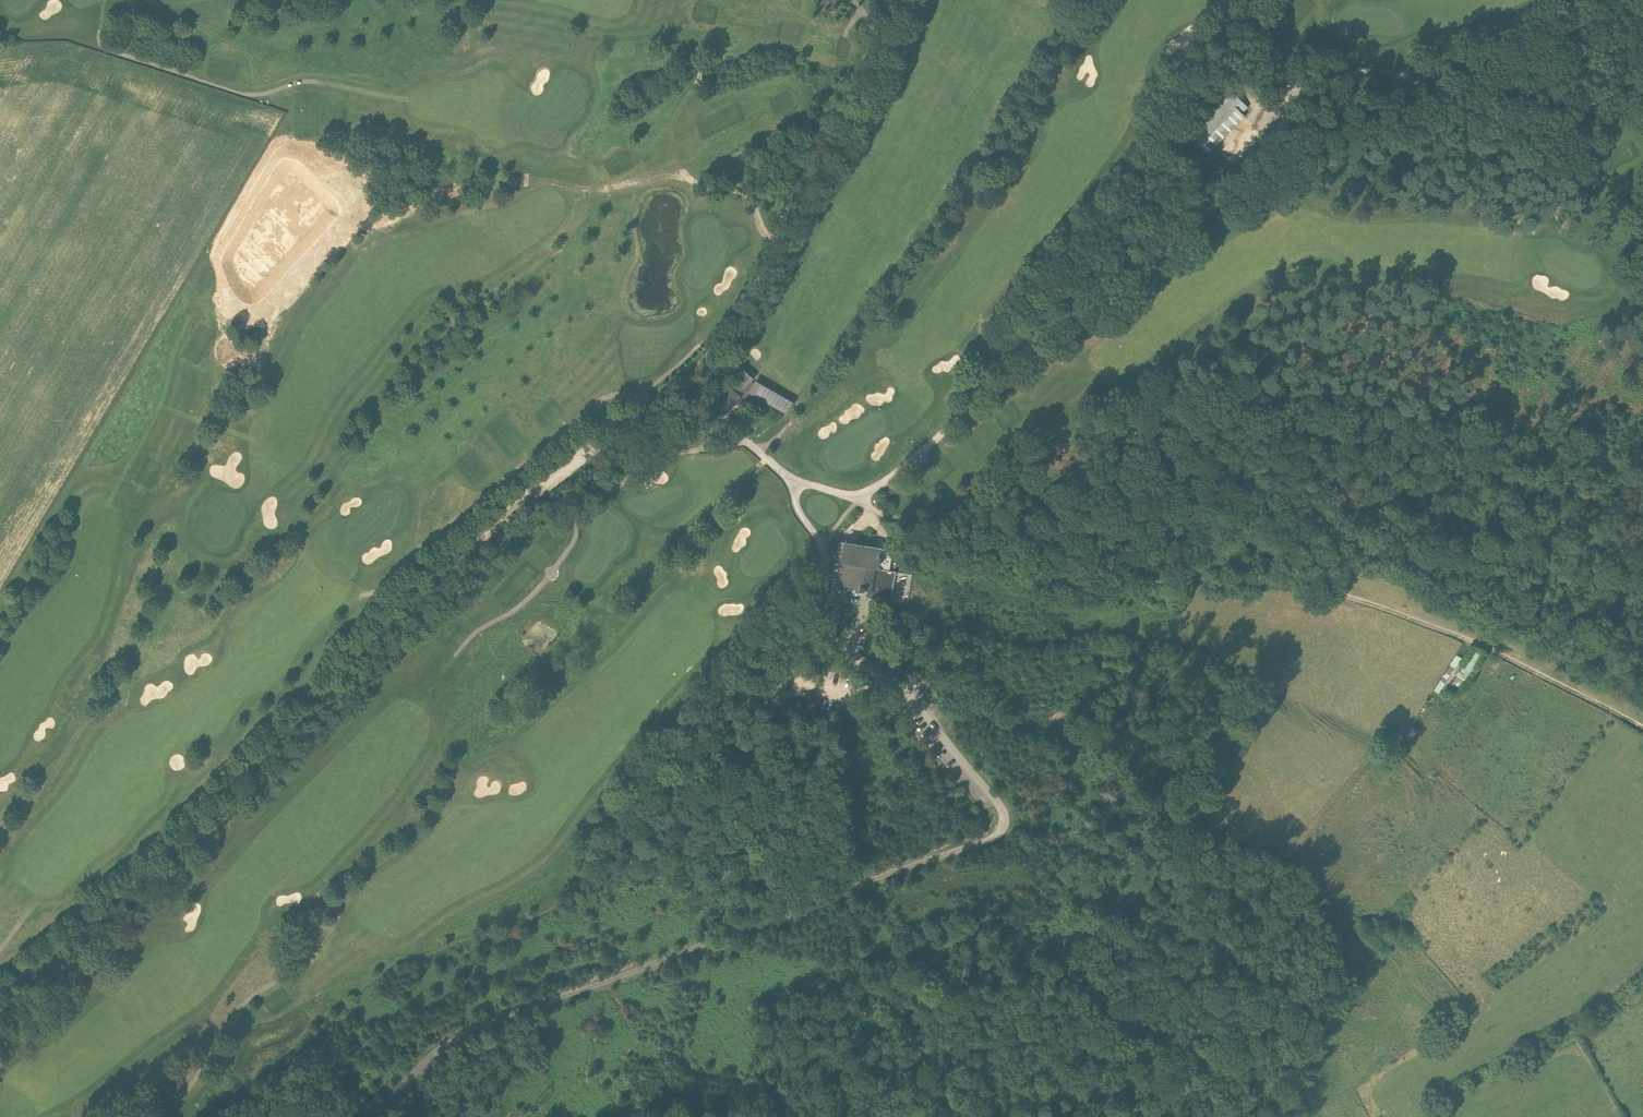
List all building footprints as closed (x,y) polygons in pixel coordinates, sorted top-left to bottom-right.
[(1216,112),(1191,136),(1208,153),(1245,116),(1242,113),(1248,107),(1231,90),(1212,109),(1216,112)] [(789,412),(796,398),(756,378),(749,392),(789,412)] [(741,396),(738,394),(732,389),(723,401),(732,408),(741,396)] [(890,570),(891,561),(893,551),(840,542),(837,559),(843,560),(842,561),(843,561),(843,560),(848,561),(844,586),(845,586),(845,585),(856,587),(856,589),(861,590),(861,588),(869,589),(868,596),(867,595),(867,598),(907,604),(909,594),(912,575),(890,570)] [(876,634),(876,645),(887,645),(887,634),(876,634)]
